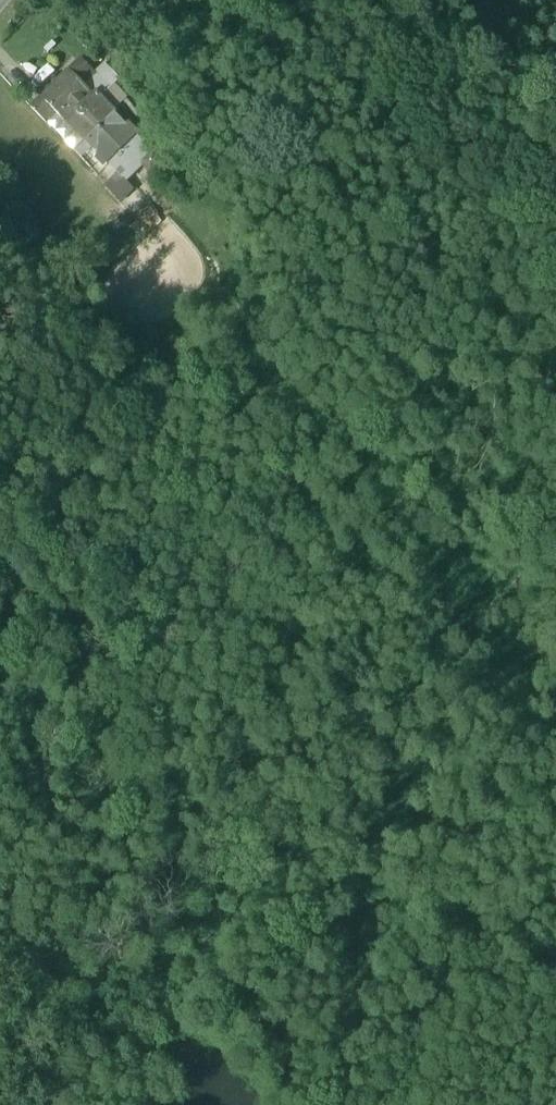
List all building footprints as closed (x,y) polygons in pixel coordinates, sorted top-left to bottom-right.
[(93,95),(69,71),(57,82),(54,79),(49,84),(52,87),(41,98),(56,114),(65,123),(83,106),(93,95)] [(115,118),(93,95),(83,106),(103,127),(115,118)] [(41,98),(31,108),(46,124),(56,114),(41,98)] [(135,138),(115,118),(103,127),(86,144),(107,165),(135,138)]
